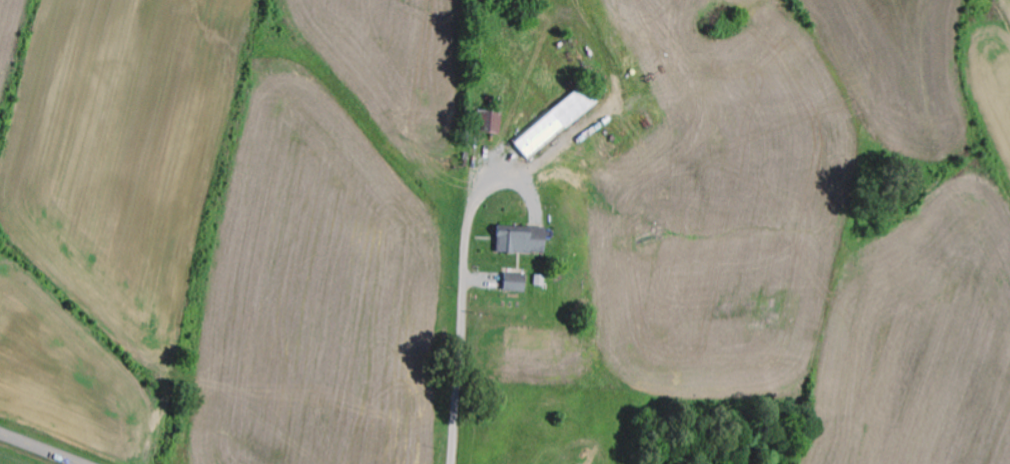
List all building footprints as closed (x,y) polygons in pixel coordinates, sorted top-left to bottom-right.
[(517,143),(531,160),(599,106),(585,89),(517,143)] [(504,133),(505,113),(481,112),(481,133),(504,133)] [(500,253),(549,254),(550,229),(501,228),(500,253)] [(507,292),(529,292),(529,275),(507,275),(507,292)]
